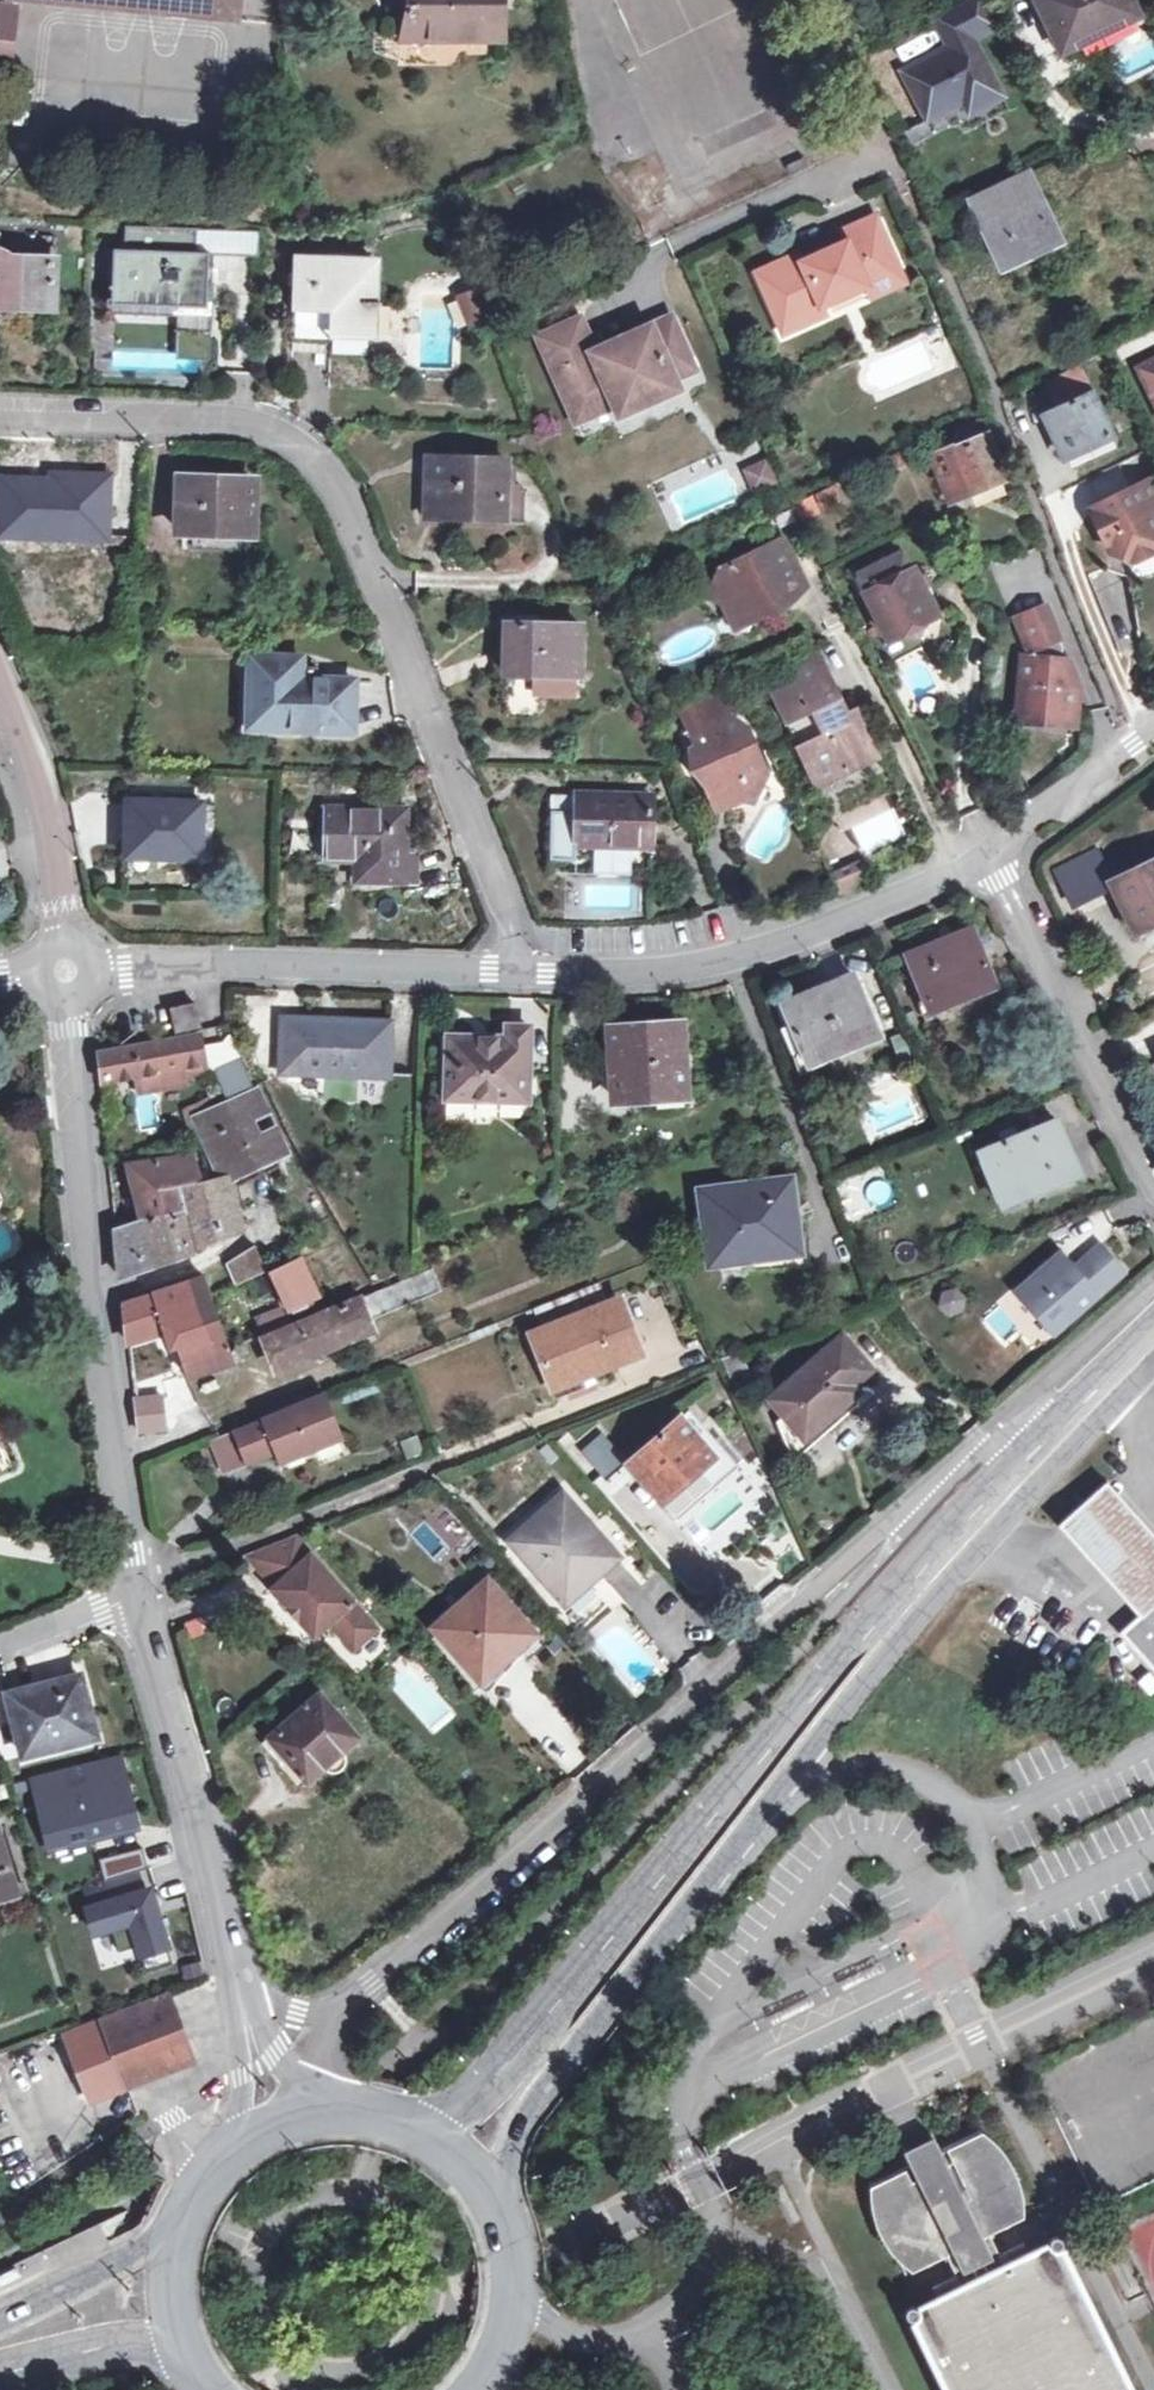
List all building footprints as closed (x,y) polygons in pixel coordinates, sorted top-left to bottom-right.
[(250,29),(251,16),(253,0),(25,0),(250,29)] [(424,34),(425,40),(506,40),(505,0),(408,0),(408,5),(405,5),(402,31),(424,34)] [(938,15),(953,46),(905,69),(928,116),(965,98),(998,82),(975,36),(993,27),(980,0),(970,0),(938,15)] [(1139,18),(1130,0),(1037,0),(1063,53),(1139,18)] [(11,74),(17,7),(0,5),(0,72),(11,74)] [(425,40),(424,34),(402,31),(400,39),(425,40)] [(998,82),(965,98),(971,111),(1004,94),(998,82)] [(982,227),(1037,201),(1027,175),(970,201),(982,227)] [(1037,201),(982,227),(1002,268),(1057,243),(1037,201)] [(802,259),(765,277),(776,302),(769,305),(785,338),(829,317),(825,308),(865,290),(871,300),(906,284),(877,221),(842,237),(846,247),(806,266),(802,259)] [(116,305),(180,306),(180,286),(208,286),(209,253),(197,253),(197,231),(159,230),(159,252),(116,252),(116,305)] [(5,257),(0,255),(0,303),(55,304),(57,249),(18,247),(5,257)] [(332,354),(371,356),(375,259),(296,256),(295,311),(333,313),(332,354)] [(776,302),(765,277),(757,280),(769,305),(776,302)] [(180,286),(180,306),(180,319),(218,320),(219,286),(208,286),(180,286)] [(455,294),(465,327),(487,320),(477,288),(455,294)] [(540,340),(567,400),(578,395),(590,419),(615,408),(620,419),(679,393),(674,382),(695,374),(671,322),(593,356),(579,324),(540,340)] [(1140,368),(1153,396),(1153,361),(1140,368)] [(1066,460),(1114,437),(1081,366),(1048,381),(1062,410),(1045,417),(1066,460)] [(578,395),(567,400),(578,424),(590,419),(578,395)] [(980,424),(958,432),(962,443),(933,454),(954,505),(968,499),(973,490),(1002,477),(980,424)] [(889,478),(908,468),(900,453),(881,462),(889,478)] [(504,520),(506,462),(429,459),(427,518),(504,520)] [(752,494),(773,485),(764,464),(743,473),(752,494)] [(16,508),(16,534),(106,538),(107,479),(55,477),(54,482),(3,481),(2,507),(16,508)] [(1091,510),(1112,553),(1135,562),(1151,554),(1153,547),(1153,479),(1091,510)] [(251,533),(254,483),(179,480),(178,531),(251,533)] [(16,534),(16,508),(2,507),(1,534),(16,534)] [(710,599),(722,604),(735,610),(744,605),(753,623),(794,602),(792,596),(808,588),(783,539),(722,569),(710,599)] [(1135,562),(1112,553),(1106,570),(1129,579),(1135,562)] [(889,639),(901,633),(922,622),(935,615),(912,572),(908,573),(900,557),(857,579),(889,639)] [(735,610),(722,604),(736,631),(753,623),(744,605),(735,610)] [(1030,641),(1034,651),(1060,641),(1047,607),(1021,617),(1030,641)] [(922,622),(901,633),(904,639),(912,642),(921,637),(925,631),(925,629),(922,622)] [(505,677),(533,677),(573,678),(579,677),(580,627),(506,624),(505,677)] [(1034,651),(1033,658),(1063,662),(1064,650),(1060,641),(1034,651)] [(794,674),(824,662),(818,648),(789,661),(794,674)] [(1070,662),(1063,662),(1033,658),(1023,657),(1020,685),(1029,686),(1025,721),(1063,725),(1065,712),(1078,713),(1080,690),(1067,688),(1070,662)] [(265,708),(265,730),(353,732),(354,682),(317,682),(301,681),(301,668),(301,658),(250,659),(250,708),(265,708)] [(774,694),(799,745),(805,743),(814,763),(829,757),(837,772),(878,751),(859,708),(848,713),(824,662),(794,674),(798,682),(774,694)] [(301,681),(317,682),(317,668),(301,668),(301,681)] [(573,678),(533,677),(532,697),(572,698),(573,678)] [(691,731),(730,714),(721,694),(683,712),(691,731)] [(265,708),(250,708),(251,729),(265,730),(265,708)] [(1065,712),(1063,725),(1077,726),(1078,713),(1065,712)] [(730,714),(691,731),(698,746),(692,749),(710,791),(728,783),(734,796),(746,799),(757,800),(768,773),(748,725),(730,714)] [(805,743),(799,745),(817,786),(880,756),(878,751),(837,772),(829,757),(814,763),(805,743)] [(728,783),(710,791),(719,810),(746,799),(734,796),(728,783)] [(651,847),(653,800),(578,796),(576,844),(651,847)] [(201,859),(202,805),(127,803),(127,856),(201,859)] [(329,859),(354,859),(359,859),(360,886),(395,886),(396,881),(417,880),(417,859),(415,858),(414,838),(408,838),(408,810),(387,810),(387,813),(329,811),(329,859)] [(1149,870),(1140,852),(1103,870),(1133,934),(1153,924),(1153,867),(1149,870)] [(856,857),(837,866),(843,881),(838,883),(841,889),(866,879),(856,857)] [(843,881),(837,866),(831,869),(838,883),(843,881)] [(930,1013),(995,987),(973,928),(907,956),(930,1013)] [(807,1065),(877,1036),(855,976),(783,1007),(807,1065)] [(176,1032),(199,1026),(194,1004),(170,1010),(176,1032)] [(302,1073),(303,1061),(325,1063),(325,1075),(389,1077),(390,1022),(282,1017),(282,1072),(302,1073)] [(616,1102),(657,1099),(656,1090),(688,1088),(682,1025),(610,1031),(616,1102)] [(531,1027),(509,1027),(508,1039),(449,1036),(447,1099),(529,1102),(531,1027)] [(208,1064),(202,1035),(101,1053),(103,1082),(141,1076),(144,1093),(189,1085),(188,1077),(186,1067),(208,1064)] [(242,1061),(215,1073),(227,1099),(254,1086),(242,1061)] [(325,1063),(303,1061),(302,1073),(325,1075),(325,1063)] [(186,1067),(188,1077),(210,1073),(208,1064),(186,1067)] [(656,1090),(657,1099),(688,1096),(688,1088),(656,1090)] [(50,1091),(43,1091),(46,1115),(53,1114),(50,1091)] [(207,1182),(220,1234),(238,1229),(230,1188),(228,1178),(273,1157),(286,1151),(257,1091),(197,1119),(222,1178),(216,1180),(207,1182)] [(1001,1205),(1078,1174),(1057,1121),(980,1153),(1001,1205)] [(181,1189),(200,1184),(192,1155),(128,1164),(139,1213),(141,1221),(185,1206),(181,1189)] [(228,1178),(230,1188),(277,1167),(273,1157),(228,1178)] [(720,1263),(745,1260),(792,1255),(788,1225),(797,1224),(792,1179),(701,1190),(706,1235),(716,1234),(720,1263)] [(185,1206),(195,1246),(220,1234),(207,1182),(200,1184),(181,1189),(185,1206)] [(141,1221),(153,1266),(197,1251),(195,1246),(185,1206),(141,1221)] [(141,1221),(139,1213),(114,1221),(114,1231),(141,1221)] [(141,1221),(114,1231),(120,1277),(153,1266),(141,1221)] [(792,1255),(745,1260),(747,1274),(803,1267),(797,1224),(788,1225),(792,1255)] [(1004,1316),(1034,1349),(1109,1280),(1078,1247),(1056,1268),(1004,1316)] [(265,1269),(256,1248),(230,1262),(227,1264),(238,1283),(265,1269)] [(1004,1316),(1056,1268),(1042,1253),(990,1301),(1004,1316)] [(290,1310),(316,1299),(301,1265),(274,1278),(290,1310)] [(364,1323),(442,1290),(432,1269),(262,1339),(275,1372),(338,1346),(341,1353),(371,1340),(364,1323)] [(204,1277),(186,1283),(197,1325),(203,1346),(183,1354),(180,1355),(189,1379),(234,1363),(228,1349),(210,1294),(204,1277)] [(129,1344),(177,1331),(197,1325),(186,1283),(162,1292),(125,1305),(129,1344)] [(938,1293),(944,1315),(966,1309),(960,1287),(938,1293)] [(590,1374),(642,1355),(620,1299),(531,1334),(557,1399),(594,1386),(590,1374)] [(197,1325),(177,1331),(183,1354),(203,1346),(197,1325)] [(834,1414),(880,1372),(844,1331),(769,1399),(783,1416),(776,1422),(787,1451),(797,1457),(805,1452),(840,1421),(834,1414)] [(161,1396),(134,1400),(139,1432),(165,1429),(161,1396)] [(276,1451),(281,1462),(339,1439),(323,1396),(215,1440),(226,1471),(276,1451)] [(672,1513),(698,1491),(689,1481),(715,1458),(680,1418),(628,1463),(672,1513)] [(689,1481),(698,1491),(723,1468),(715,1458),(689,1481)] [(1153,1610),(1153,1537),(1108,1483),(1060,1528),(1143,1621),(1153,1610)] [(559,1607),(614,1558),(557,1496),(503,1544),(559,1607)] [(294,1536),(248,1554),(274,1589),(276,1586),(315,1636),(330,1622),(354,1649),(377,1630),(294,1536)] [(485,1580),(449,1611),(456,1619),(440,1634),(483,1682),(506,1662),(501,1656),(529,1630),(485,1580)] [(1143,1621),(1125,1636),(1153,1668),(1153,1610),(1143,1621)] [(25,1755),(97,1736),(81,1677),(9,1695),(25,1755)] [(308,1783),(357,1738),(319,1694),(262,1744),(274,1757),(281,1751),(308,1783)] [(120,1761),(33,1781),(47,1844),(135,1824),(120,1761)] [(16,1893),(0,1843),(0,1897),(16,1893)] [(135,1873),(85,1888),(91,1906),(87,1908),(95,1934),(111,1929),(118,1952),(138,1946),(146,1972),(172,1964),(149,1889),(141,1891),(135,1873)] [(168,1996),(102,2021),(121,2072),(127,2088),(192,2061),(168,1996)] [(121,2072),(102,2021),(101,2017),(73,2027),(81,2051),(72,2054),(85,2086),(121,2072)] [(913,2269),(945,2253),(991,2231),(1027,2213),(981,2120),(867,2176),(913,2269)] [(991,2231),(945,2253),(956,2274),(1002,2253),(991,2231)] [(1064,2236),(1060,2232),(1055,2233),(1051,2236),(1051,2241),(1053,2245),(1058,2247),(1063,2245),(1065,2241),(1064,2236)] [(1002,2253),(956,2274),(930,2287),(940,2308),(921,2318),(956,2389),(1122,2389),(1055,2251),(1035,2260),(1025,2240),(1002,2253)] [(0,2275),(0,2286),(21,2276),(16,2267),(0,2275)] [(916,2309),(913,2305),(907,2305),(903,2309),(903,2315),(907,2318),(917,2315),(916,2309)] [(807,2384),(799,2367),(786,2373),(794,2389),(807,2384)]
